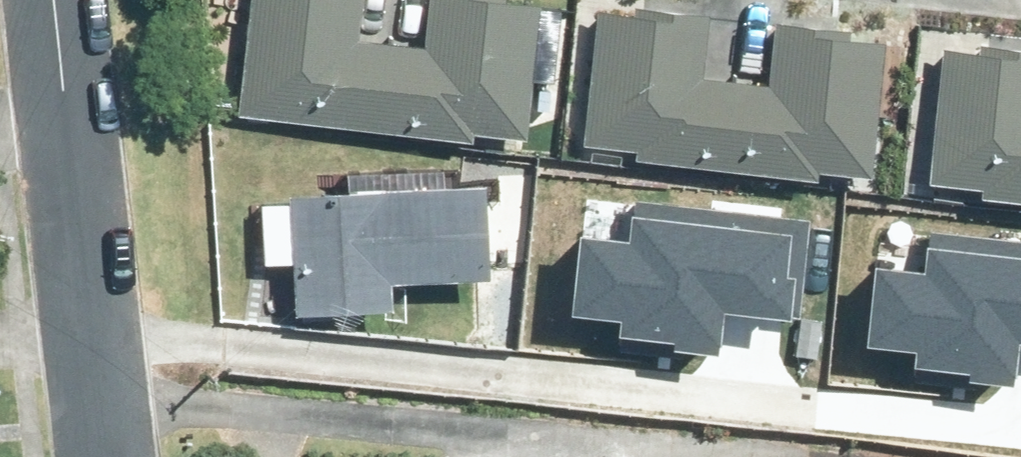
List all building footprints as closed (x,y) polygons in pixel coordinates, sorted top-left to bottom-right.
[(241,126),(386,142),(395,53),(362,50),(366,0),(254,0),(241,126)] [(513,0),(433,0),(428,55),(395,53),(386,142),(475,151),(477,142),(529,147),(544,14),(511,11),(513,0)] [(708,87),(715,21),(640,13),(640,24),(603,19),(587,154),(641,160),(640,169),(733,179),(743,91),(708,87)] [(858,47),(858,37),(782,28),(775,94),(743,91),(733,179),(823,188),(823,179),(874,185),(889,50),(858,47)] [(986,209),(1020,212),(1020,58),(986,55),(986,63),(948,59),(936,195),(987,200),(986,209)] [(356,203),(296,204),(295,213),(266,214),(267,276),(297,275),(298,325),(305,325),(306,356),(364,356),(364,325),(395,324),(394,297),(493,295),(491,200),(451,201),(450,183),(357,186),(356,203)] [(498,304),(491,392),(620,402),(626,313),(498,304)]
